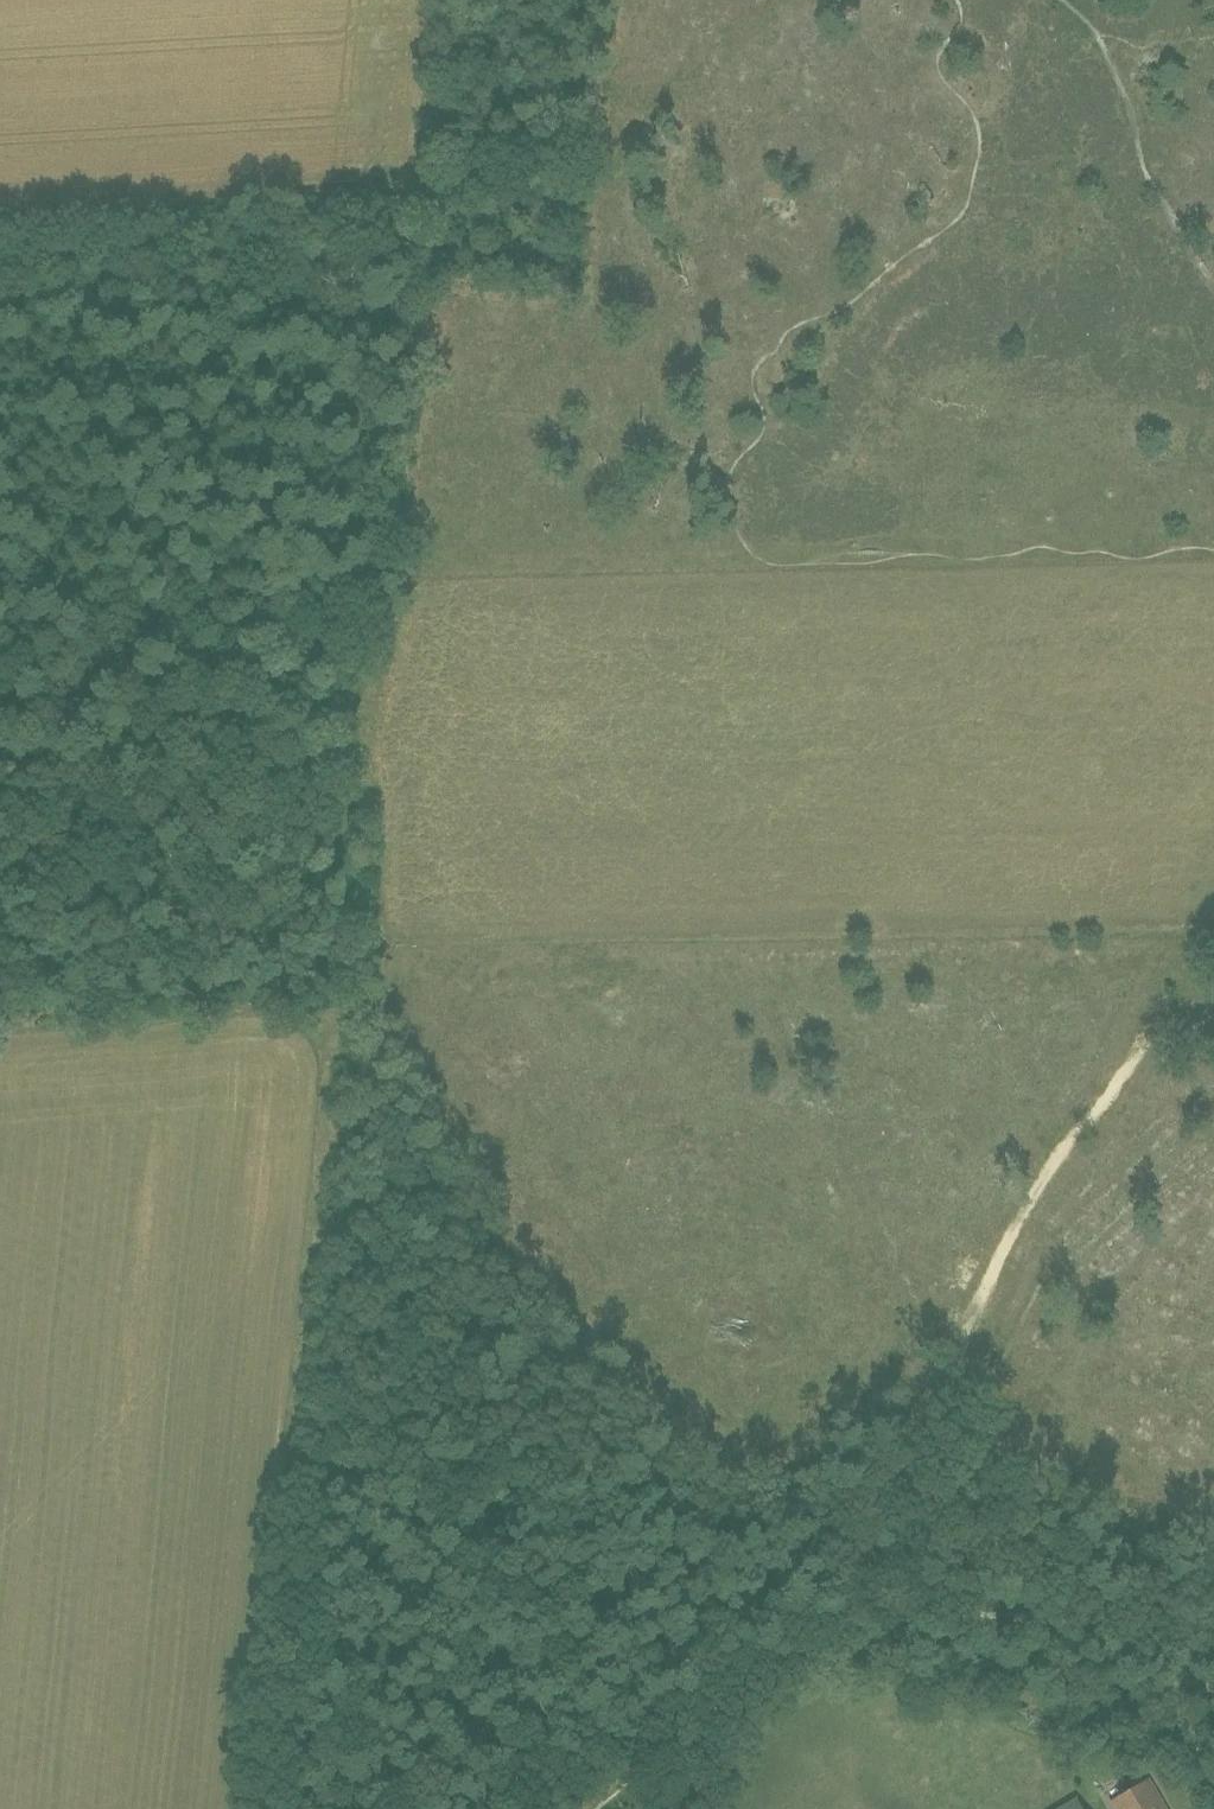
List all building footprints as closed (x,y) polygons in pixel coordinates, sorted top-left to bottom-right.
[(1111,1804),(1115,1808),(1165,1808),(1149,1782),(1111,1804)] [(1076,1800),(1061,1808),(1081,1808),(1076,1800)]
